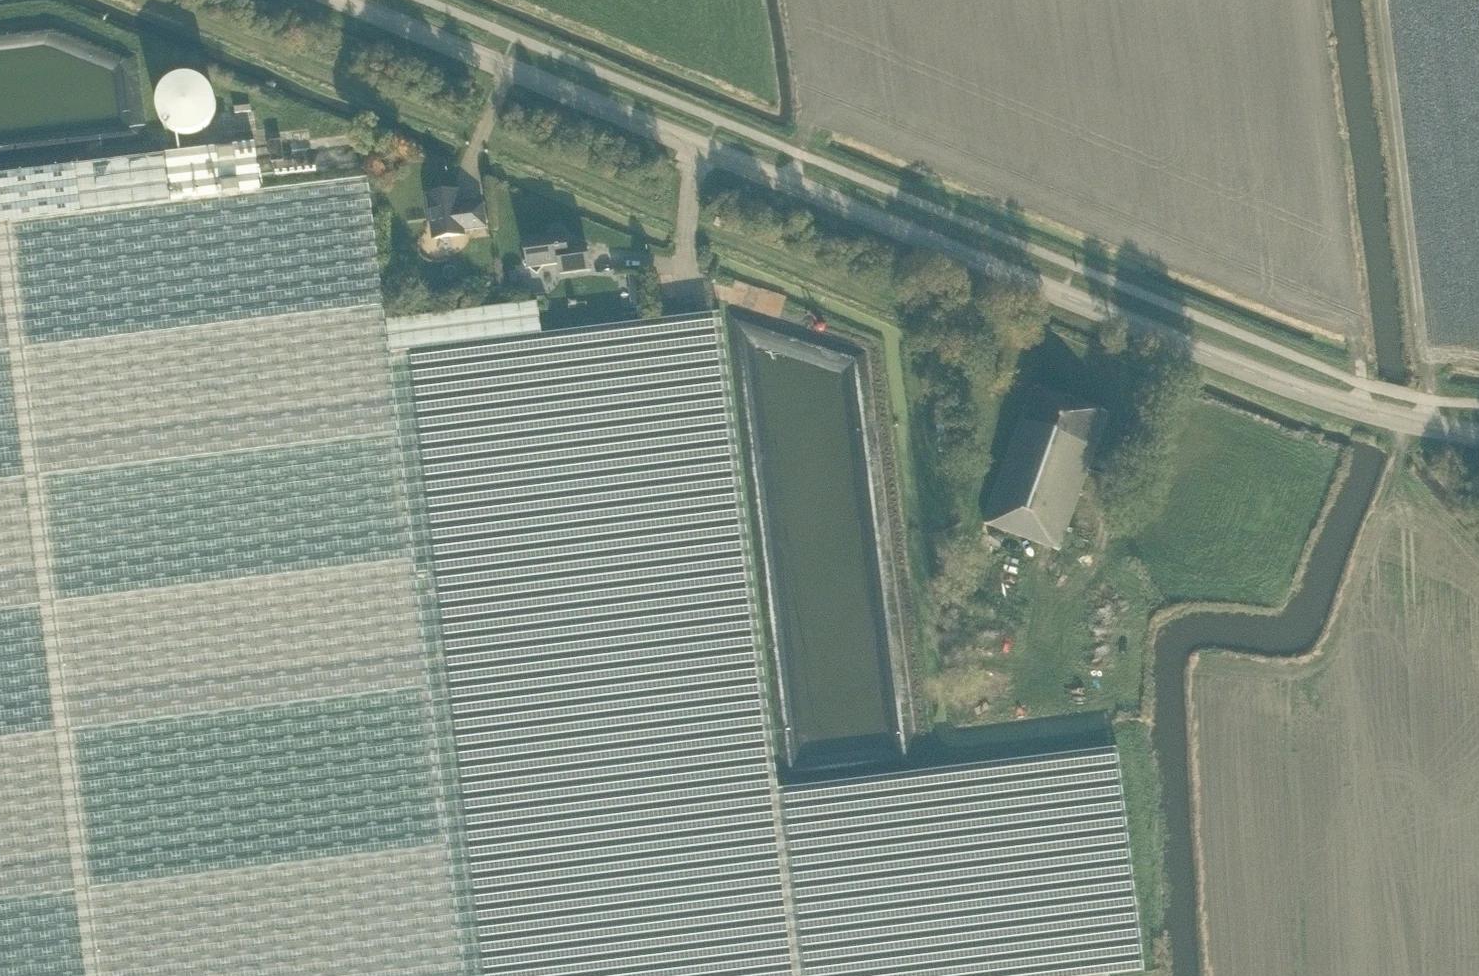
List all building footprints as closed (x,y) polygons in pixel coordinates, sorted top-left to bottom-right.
[(210,137),(218,95),(175,87),(171,108),(167,107),(164,122),(187,126),(186,133),(210,137)] [(252,113),(251,106),(234,108),(235,115),(252,113)] [(271,164),(284,163),(281,141),(269,143),(271,164)] [(368,179),(261,192),(255,145),(0,175),(0,975),(1129,975),(1145,974),(1145,972),(1118,750),(778,791),(721,314),(542,335),(538,303),(386,322),(368,179)] [(459,192),(428,196),(433,240),(464,236),(464,231),(486,228),(483,204),(461,207),(459,192)] [(524,240),(527,260),(524,265),(537,274),(544,267),(559,264),(560,275),(590,270),(586,245),(567,248),(565,234),(524,240)] [(628,289),(631,310),(644,308),(642,287),(628,289)] [(1049,393),(1033,387),(984,524),(1060,552),(1109,414),(1092,408),(1049,392),(1049,393)]
